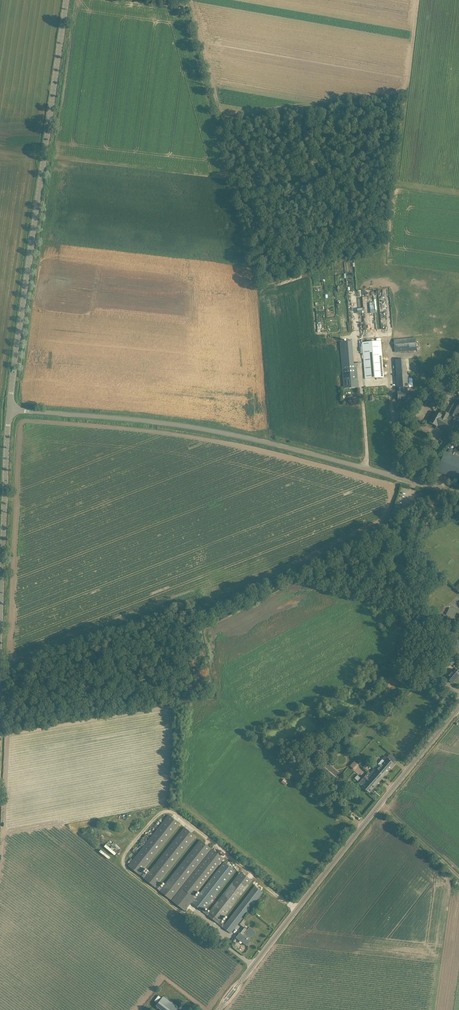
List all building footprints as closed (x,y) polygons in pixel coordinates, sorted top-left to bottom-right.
[(394,340),(395,349),(416,347),(416,338),(394,340)] [(352,341),(340,342),(344,389),(358,387),(356,364),(353,364),(352,341)] [(365,379),(384,377),(381,341),(362,342),(365,379)] [(409,375),(407,375),(406,359),(396,360),(398,399),(406,399),(407,399),(407,392),(403,392),(403,388),(409,388),(409,375)] [(450,433),(457,421),(456,420),(458,416),(458,401),(456,406),(453,404),(448,413),(441,410),(439,414),(435,412),(429,422),(437,426),(450,433)] [(454,452),(453,455),(445,451),(439,466),(437,471),(458,479),(458,476),(458,443),(458,442),(454,452)] [(449,608),(446,615),(447,616),(446,618),(455,623),(458,616),(456,615),(457,612),(449,608)] [(425,668),(428,671),(434,663),(430,660),(425,668)] [(437,677),(442,671),(438,668),(436,670),(433,668),(428,674),(432,678),(435,675),(437,677)] [(448,680),(452,683),(454,680),(456,679),(458,676),(458,671),(458,670),(456,672),(453,670),(446,678),(448,680)] [(320,745),(319,745),(317,743),(310,748),(312,751),(310,752),(314,758),(324,750),(320,745)] [(370,773),(379,782),(395,764),(391,761),(385,756),(370,773)] [(355,770),(359,765),(354,761),(350,765),(355,770)] [(319,769),(334,783),(341,775),(326,762),(319,769)] [(370,793),(379,782),(370,773),(367,776),(366,775),(359,783),(362,786),(366,790),(370,793)] [(205,910),(235,870),(226,864),(224,862),(194,900),(195,898),(194,897),(224,859),(213,849),(183,888),(182,888),(182,887),(174,898),(173,897),(212,849),(201,840),(162,888),(158,884),(196,836),(185,827),(147,876),(142,872),(180,824),(169,815),(129,866),(140,875),(144,878),(144,879),(155,887),(156,887),(160,891),(171,900),(172,900),(172,901),(185,911),(189,906),(191,903),(227,930),(231,933),(243,918),(254,903),(263,892),(259,889),(255,886),(246,897),(226,922),(224,925),(220,922),(221,922),(249,885),(252,881),(241,872),(239,874),(209,913),(207,912),(205,910)] [(250,941),(247,939),(249,936),(251,938),(256,932),(246,924),(247,922),(244,919),(240,924),(245,928),(240,933),(237,937),(244,942),(243,943),(247,946),(250,941)] [(216,937),(219,932),(209,925),(206,929),(216,937)] [(179,1008),(163,996),(156,1006),(161,1009),(177,1009),(179,1008)]
